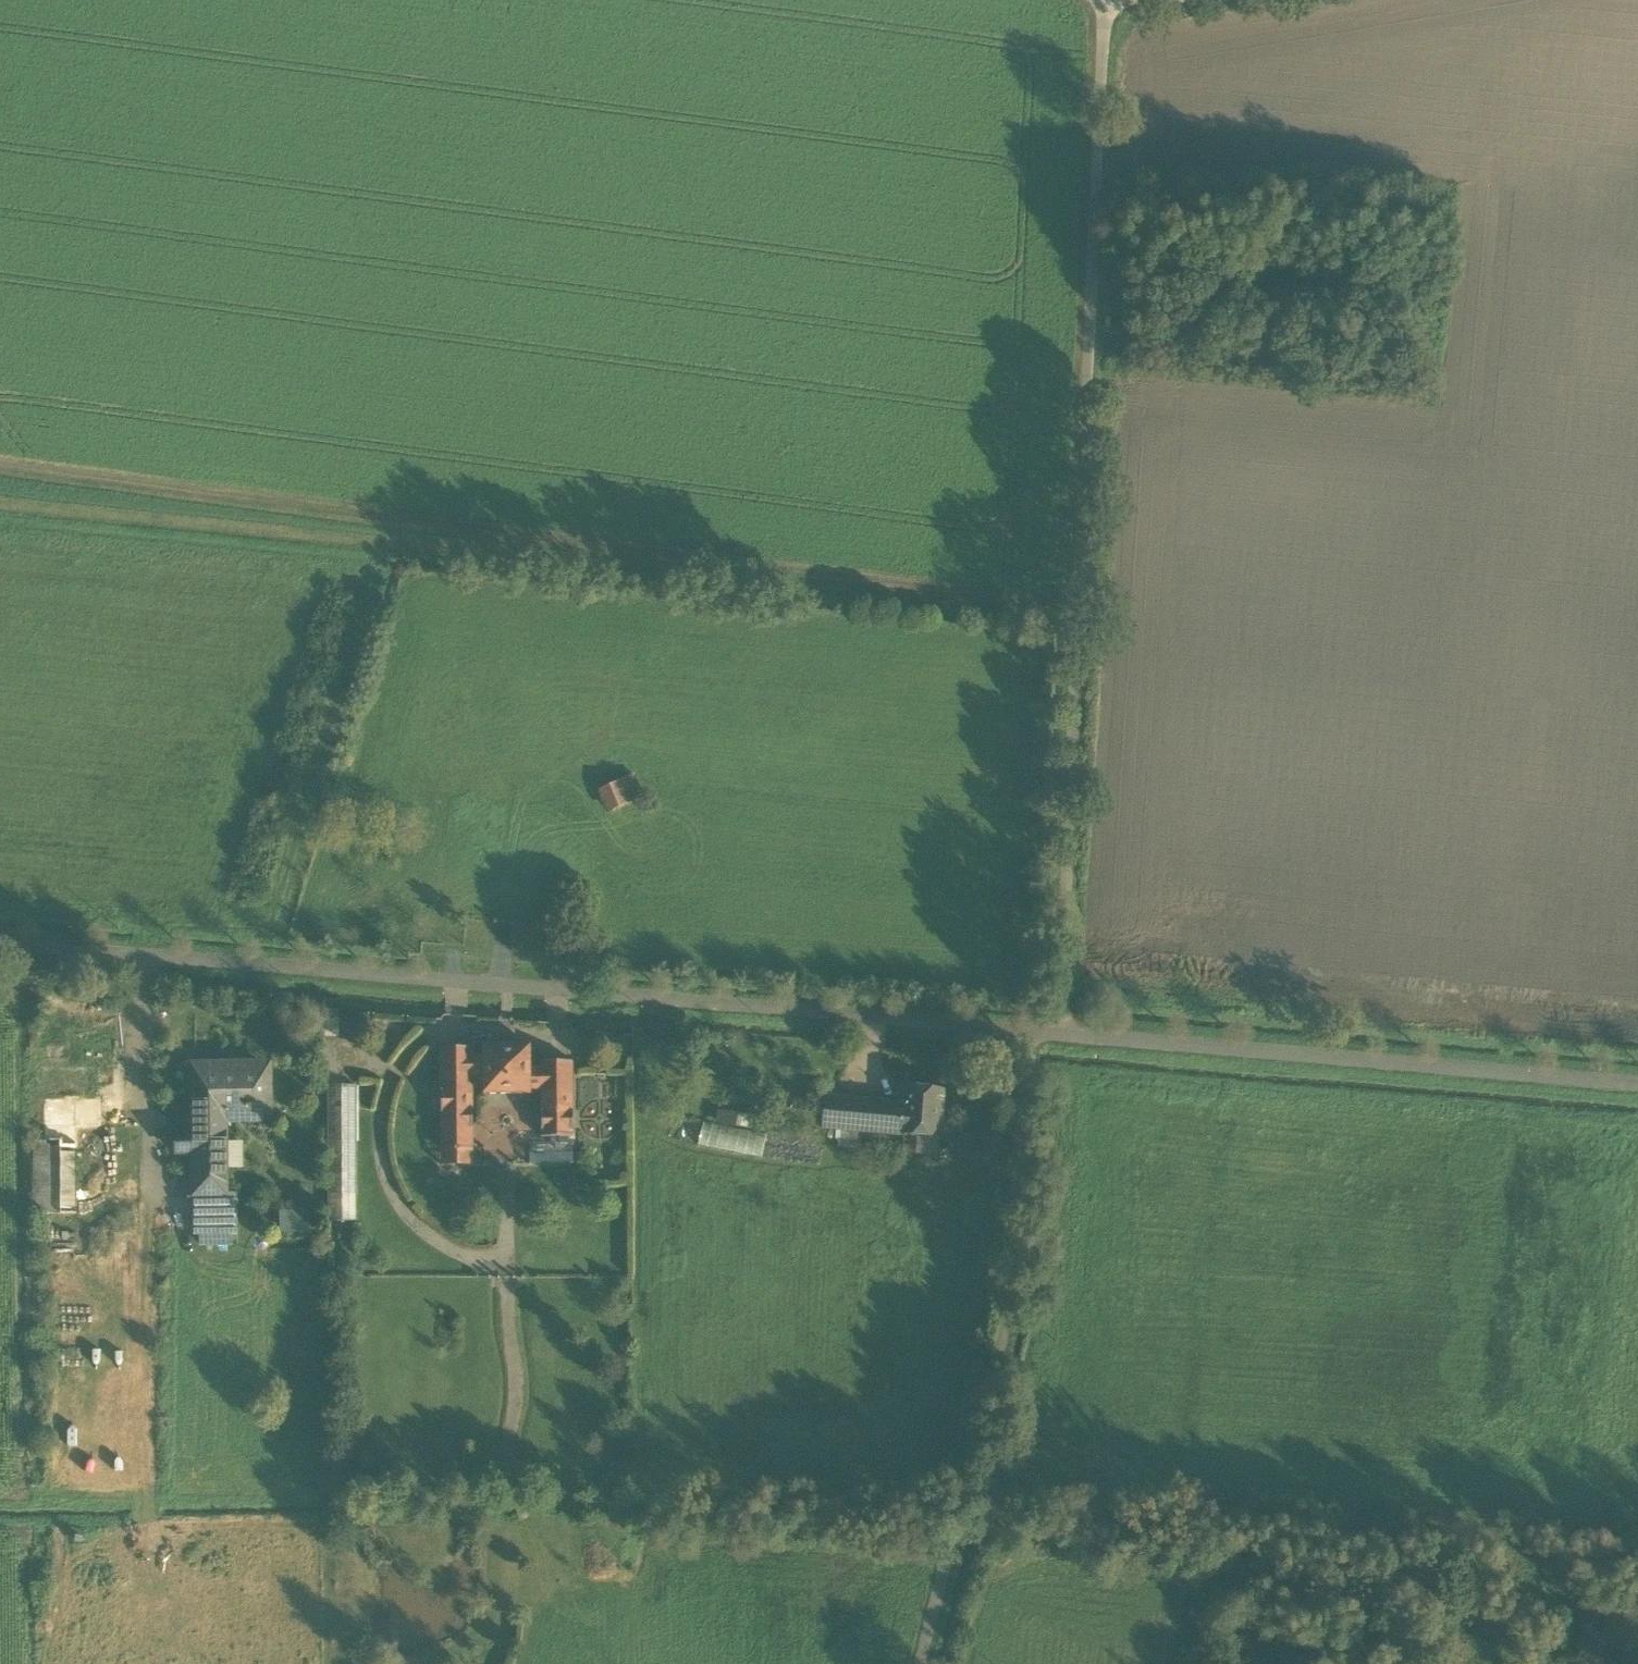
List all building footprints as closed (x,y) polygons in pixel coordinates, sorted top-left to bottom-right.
[(635,773),(600,786),(610,810),(644,796),(635,773)] [(482,1046),(483,1055),(483,1078),(483,1094),(531,1094),(531,1092),(530,1092),(530,1090),(530,1068),(530,1045),(482,1046)] [(440,1072),(472,1071),(472,1055),(473,1055),(472,1047),(440,1047),(440,1072)] [(472,1078),(483,1078),(483,1055),(473,1055),(472,1055),(472,1071),(440,1072),(441,1114),(441,1150),(473,1150),(472,1078)] [(541,1091),(541,1092),(554,1092),(573,1092),(572,1061),(541,1061),(541,1067),(530,1068),(530,1090),(541,1091)] [(194,1196),(227,1196),(227,1194),(226,1169),(226,1142),(226,1121),(231,1121),(231,1107),(247,1107),(247,1108),(251,1108),(251,1121),(271,1121),(270,1069),(230,1070),(230,1064),(192,1065),(193,1136),(177,1137),(177,1152),(193,1152),(194,1196)] [(357,1222),(356,1086),(326,1086),(327,1222),(357,1222)] [(905,1087),(904,1106),(902,1133),(915,1135),(938,1137),(942,1091),(905,1087)] [(569,1137),(573,1137),(573,1092),(554,1092),(554,1111),(541,1111),(541,1137),(550,1137),(569,1137)] [(554,1092),(541,1092),(541,1111),(554,1111),(554,1092)] [(77,1127),(101,1127),(101,1098),(96,1098),(96,1100),(77,1100),(77,1127)] [(840,1128),(853,1129),(856,1102),(831,1099),(829,1127),(840,1128)] [(35,1214),(76,1214),(77,1214),(77,1127),(77,1100),(35,1100),(35,1214)] [(860,1130),(902,1133),(904,1106),(856,1102),(853,1129),(860,1130)] [(231,1107),(231,1121),(251,1121),(251,1108),(247,1108),(247,1107),(231,1107)] [(736,1126),(739,1113),(718,1109),(715,1122),(736,1126)] [(785,1122),(750,1115),(747,1128),(782,1135),(785,1122)] [(859,1143),(860,1130),(840,1128),(839,1141),(859,1143)] [(937,1156),(938,1137),(915,1135),(914,1154),(937,1156)] [(529,1165),(574,1165),(574,1143),(569,1143),(569,1137),(550,1137),(550,1143),(529,1144),(530,1163),(529,1163),(529,1165)] [(244,1142),(226,1142),(226,1169),(244,1169),(244,1142)] [(473,1165),(473,1150),(441,1150),(441,1159),(441,1165),(473,1165)] [(194,1196),(194,1235),(199,1235),(231,1235),(237,1235),(237,1194),(227,1194),(227,1196),(194,1196)] [(310,1210),(279,1211),(280,1234),(311,1234),(310,1210)] [(231,1235),(199,1235),(199,1247),(231,1246),(231,1235)] [(1331,1590),(1349,1591),(1350,1578),(1332,1577),(1331,1590)]
